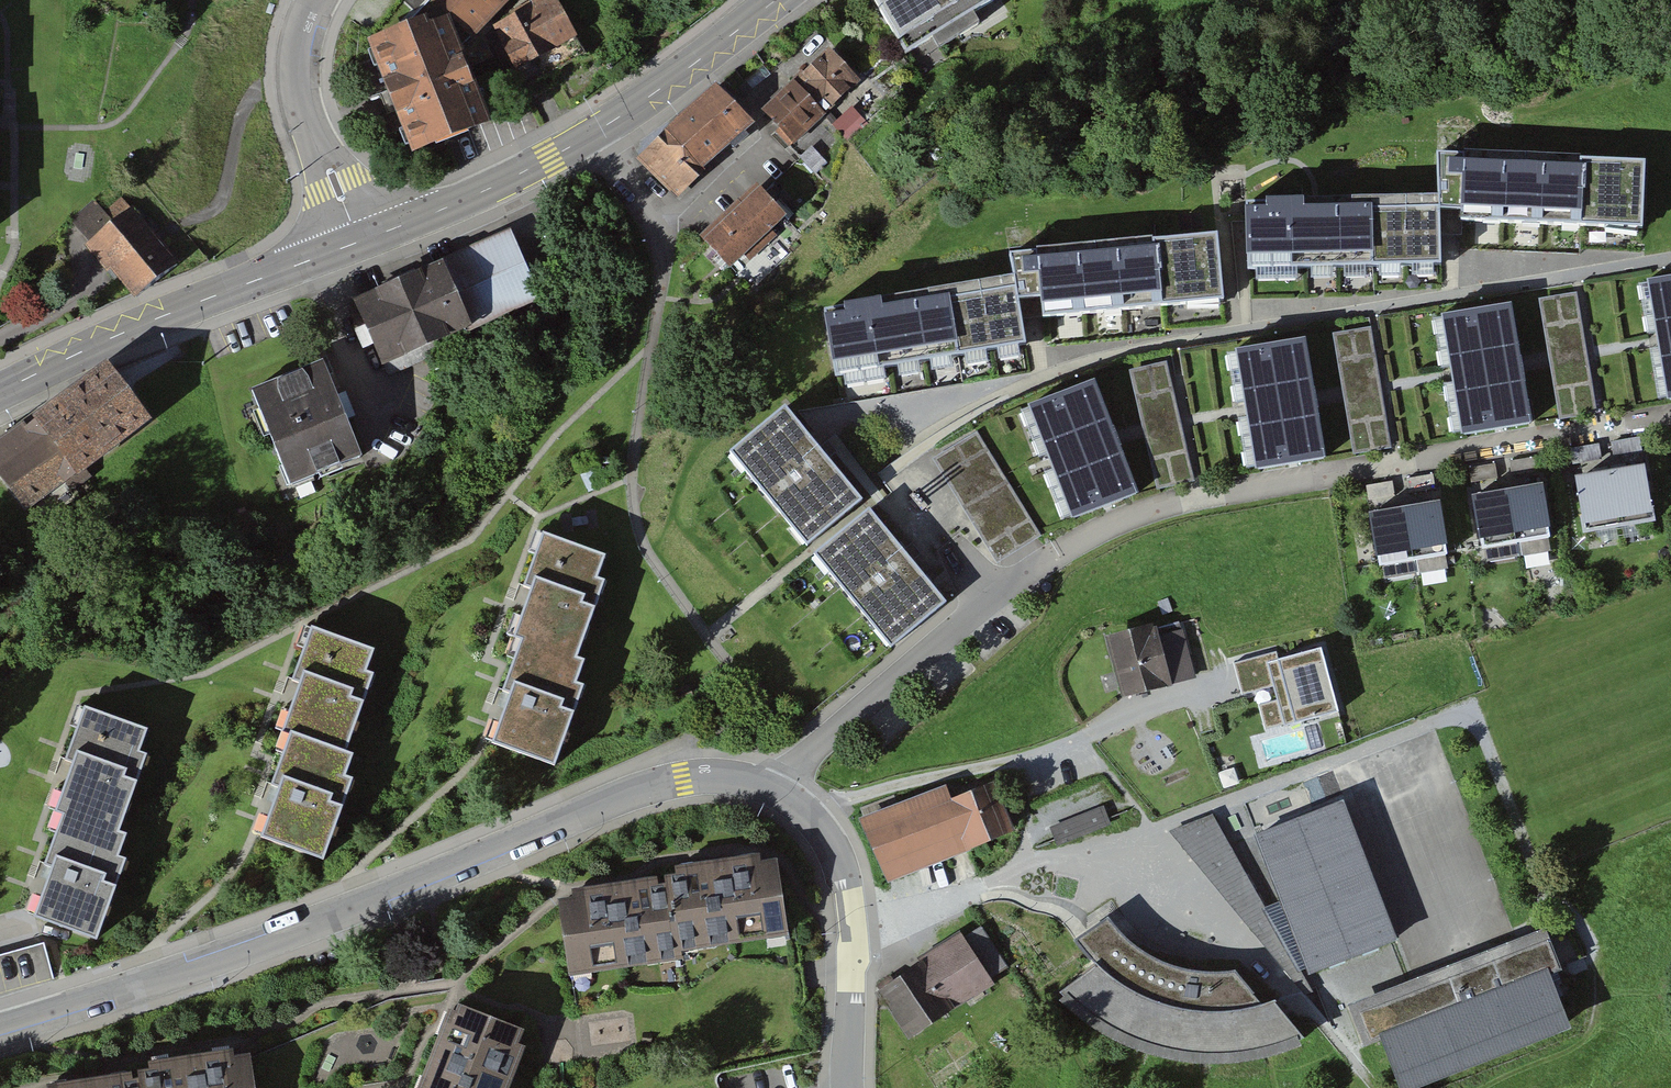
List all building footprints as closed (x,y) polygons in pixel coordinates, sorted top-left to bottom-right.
[(473,41),(516,0),(515,0),(434,0),(473,41)] [(496,27),(516,70),(579,41),(560,0),(529,0),(534,10),(496,27)] [(907,58),(1000,2),(998,0),(872,0),(907,58)] [(446,17),(369,44),(409,159),(487,132),(446,17)] [(863,86),(831,52),(765,115),(797,148),(863,86)] [(714,88),(641,162),(681,202),(755,128),(714,88)] [(1633,162),(1432,163),(1432,197),(1433,224),(1633,223),(1633,162)] [(761,187),(705,240),(735,272),(791,220),(761,187)] [(97,198),(75,219),(138,294),(177,264),(122,197),(108,210),(97,198)] [(1432,197),(1240,203),(1242,267),(1434,261),(1433,224),(1432,197)] [(512,231),(351,303),(381,369),(542,297),(512,231)] [(1191,237),(1013,261),(1015,279),(1021,322),(1200,298),(1191,237)] [(1015,279),(823,309),(833,370),(1024,339),(1021,322),(1015,279)] [(1649,285),(1669,404),(1670,403),(1670,282),(1649,285)] [(1514,307),(1442,319),(1463,438),(1534,426),(1514,307)] [(1352,450),(1386,447),(1376,329),(1342,332),(1352,450)] [(1306,343),(1234,355),(1255,475),(1327,463),(1306,343)] [(324,364),(252,391),(290,490),(363,463),(324,364)] [(1140,424),(1170,426),(1172,366),(1142,365),(1140,424)] [(0,443),(0,475),(27,513),(150,427),(107,367),(0,443)] [(1095,384),(1025,411),(1069,525),(1139,498),(1095,384)] [(784,417),(728,463),(803,554),(859,508),(784,417)] [(993,559),(1039,536),(984,425),(938,448),(993,559)] [(1646,468),(1576,480),(1586,537),(1656,525),(1646,468)] [(1482,499),(1490,552),(1557,542),(1549,488),(1482,499)] [(1393,567),(1454,558),(1446,506),(1384,515),(1393,567)] [(870,519),(817,563),(891,653),(945,609),(870,519)] [(602,564),(542,542),(522,594),(529,597),(512,645),(520,648),(503,698),(510,700),(491,753),(553,775),(583,692),(573,689),(581,668),(574,665),(602,588),(594,585),(602,564)] [(1179,623),(1106,642),(1121,697),(1193,678),(1179,623)] [(373,658),(311,636),(292,689),(297,692),(279,742),(286,744),(268,795),(273,797),(257,841),(321,864),(349,788),(341,785),(348,765),(341,763),(370,683),(365,681),(373,658)] [(1241,693),(1274,685),(1285,725),(1337,711),(1321,650),(1279,660),(1276,652),(1233,663),(1241,693)] [(142,740),(83,718),(64,768),(70,770),(52,820),(58,823),(43,863),(49,865),(30,916),(95,940),(125,859),(116,856),(123,837),(114,834),(140,763),(134,760),(142,740)] [(902,807),(860,822),(870,852),(889,888),(968,854),(1013,835),(992,787),(969,794),(952,802),(947,790),(902,807)] [(1344,804),(1255,839),(1311,977),(1399,942),(1344,804)] [(1104,806),(1052,823),(1058,840),(1110,823),(1104,806)] [(660,881),(559,895),(570,978),(681,963),(680,956),(789,941),(777,853),(658,870),(660,881)] [(1097,966),(1057,996),(1093,1031),(1133,1054),(1177,1063),(1230,1063),(1270,1057),(1303,1043),(1272,1004),(1257,1006),(1233,981),(1185,980),(1151,968),(1107,927),(1083,943),(1097,966)] [(1347,1007),(1365,1052),(1381,1046),(1397,1087),(1416,1087),(1569,1028),(1549,977),(1561,972),(1544,930),(1347,1007)] [(961,938),(876,993),(909,1044),(996,988),(992,981),(1009,971),(983,932),(965,944),(961,938)] [(521,1046),(513,1044),(519,1029),(462,1006),(451,1032),(448,1040),(441,1037),(426,1076),(433,1079),(429,1087),(504,1087),(521,1046)] [(249,1057),(224,1061),(213,1062),(212,1055),(170,1061),(172,1069),(140,1073),(141,1081),(111,1085),(110,1078),(68,1084),(69,1087),(254,1087),(249,1057)]
